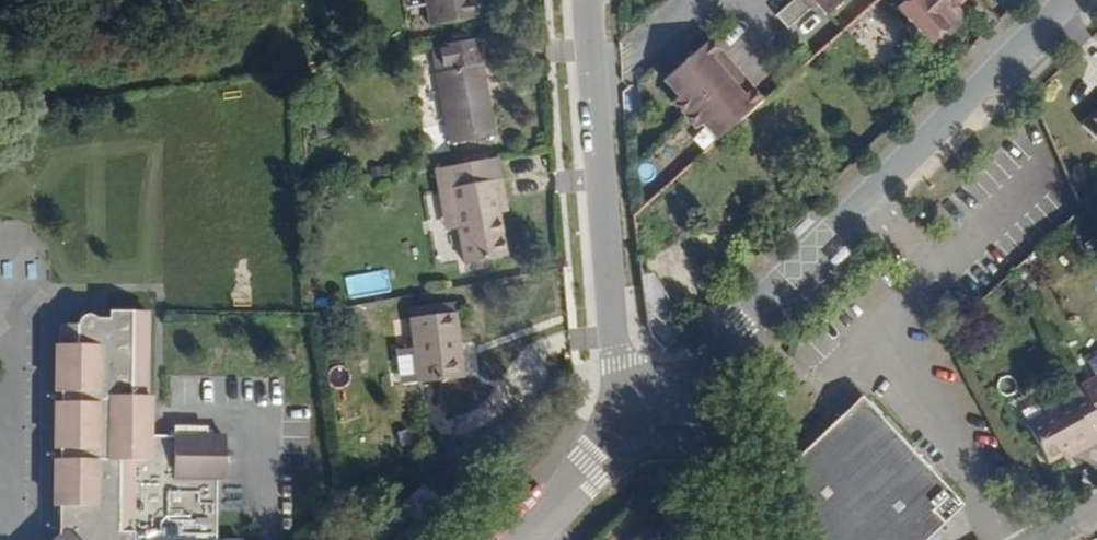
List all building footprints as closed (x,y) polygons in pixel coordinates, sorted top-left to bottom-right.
[(446,34),(491,23),(486,0),(440,0),(446,34)] [(796,4),(777,21),(788,35),(810,15),(799,2),(802,0),(793,0),(796,4)] [(810,15),(816,9),(808,0),(802,0),(799,2),(810,15)] [(816,9),(826,21),(851,0),(808,0),(816,9)] [(901,12),(934,46),(941,39),(949,38),(961,26),(950,13),(963,0),(913,0),(901,12)] [(496,139),(473,44),(431,53),(451,148),(496,139)] [(702,130),(717,146),(762,106),(752,94),(748,98),(744,93),(747,89),(725,63),(721,67),(716,62),(720,57),(710,46),(665,86),(679,103),(674,109),(697,135),(702,130)] [(725,63),(720,57),(716,62),(721,67),(725,63)] [(748,98),(752,94),(747,89),(744,93),(748,98)] [(1082,124),(1096,140),(1096,109),(1082,124)] [(498,163),(438,176),(449,237),(464,235),(468,272),(507,263),(498,216),(496,205),(505,204),(498,163)] [(506,215),(505,204),(496,205),(498,216),(506,215)] [(215,477),(228,477),(228,436),(156,435),(157,396),(151,395),(151,312),(112,311),(112,317),(106,317),(103,310),(97,308),(90,307),(84,310),(81,314),(81,327),(64,328),(64,347),(57,347),(56,390),(64,390),(64,403),(56,402),(56,446),(63,446),(63,463),(55,464),(56,508),(61,508),(63,539),(214,539),(215,477)] [(414,320),(416,328),(458,320),(456,311),(414,320)] [(458,320),(416,328),(421,358),(403,360),(409,393),(469,382),(458,320)] [(1083,383),(1096,410),(1096,376),(1083,383)] [(1083,383),(1071,391),(1075,397),(1028,422),(1048,459),(1061,452),(1094,433),(1096,441),(1096,410),(1083,383)] [(773,539),(928,539),(944,525),(965,505),(864,396),(840,418),(752,495),(773,539)] [(1096,442),(1096,441),(1094,433),(1061,452),(1065,459),(1096,442)] [(431,482),(423,475),(356,539),(373,539),(431,482)] [(259,521),(251,513),(246,518),(253,526),(259,521)] [(653,531),(644,539),(661,539),(653,531)]
